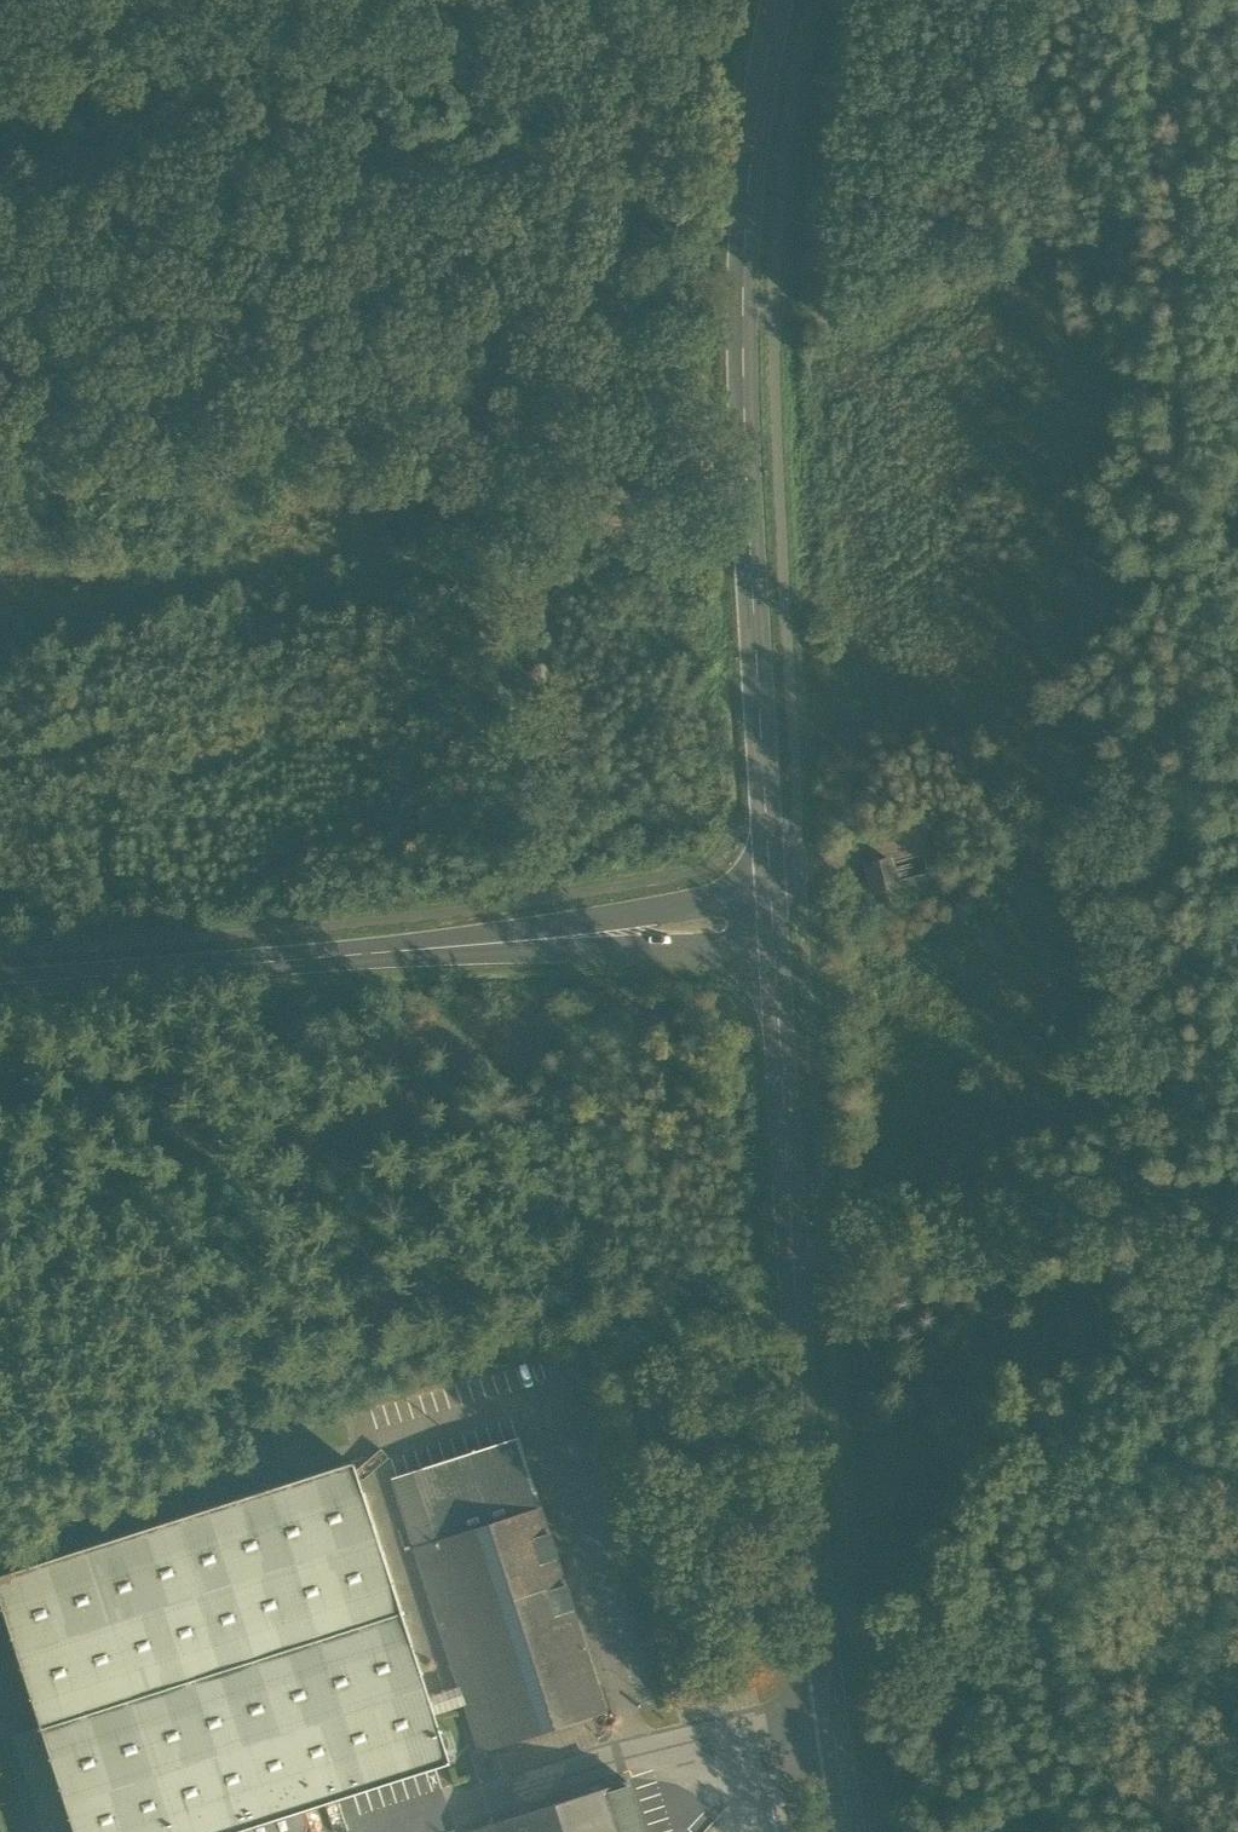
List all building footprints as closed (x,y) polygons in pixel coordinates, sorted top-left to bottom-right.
[(871,897),(900,897),(900,877),(871,878),(871,897)] [(581,1368),(543,1381),(585,1511),(590,1509),(621,1605),(616,1606),(647,1704),(684,1692),(581,1368)] [(393,1478),(415,1548),(540,1507),(518,1437),(393,1478)] [(73,1831),(303,1831),(306,1826),(301,1811),(448,1764),(351,1463),(0,1576),(0,1605),(40,1729),(73,1831)] [(415,1548),(439,1624),(564,1584),(540,1507),(415,1548)] [(606,1712),(564,1584),(439,1624),(480,1753),(606,1712)] [(433,1712),(463,1702),(457,1684),(427,1694),(433,1712)] [(47,1831),(73,1831),(40,1729),(16,1736),(47,1831)] [(628,1778),(494,1820),(468,1828),(470,1831),(645,1831),(628,1778)]
